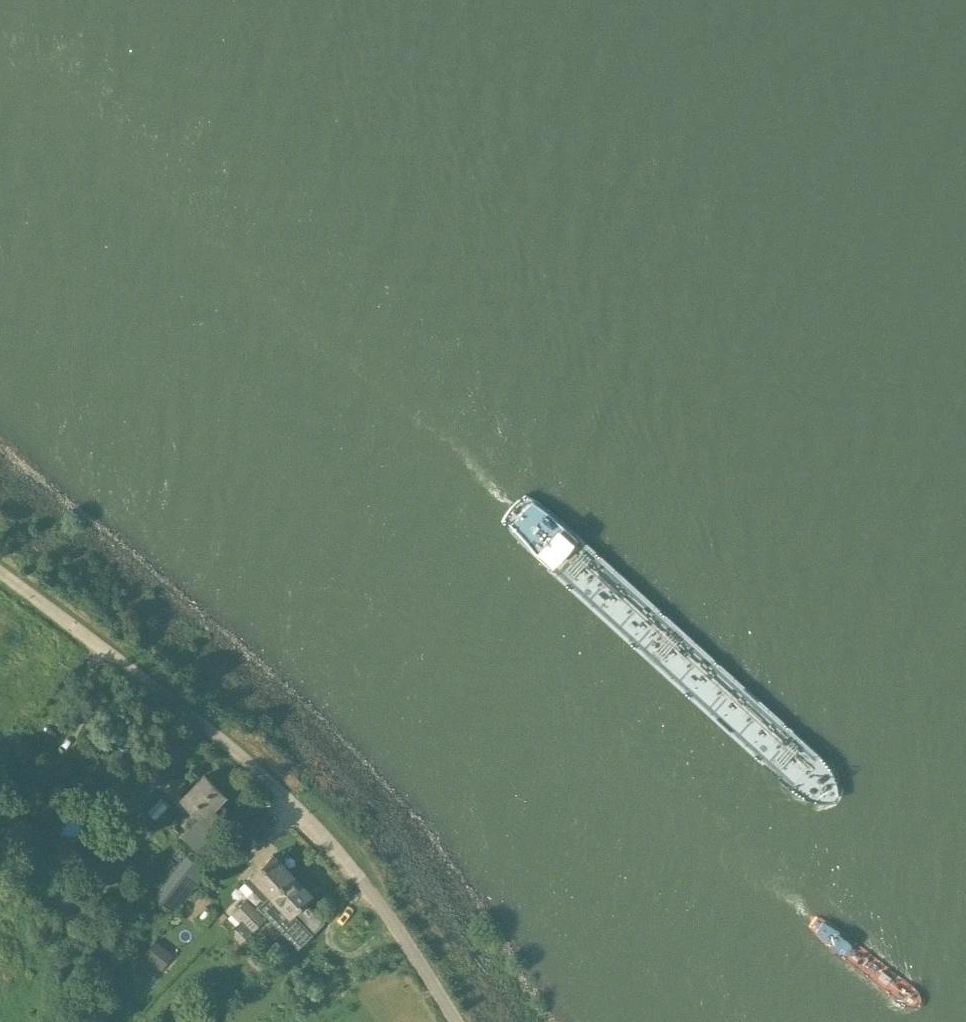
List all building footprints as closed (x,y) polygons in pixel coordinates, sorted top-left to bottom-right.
[(183,797),(201,815),(182,835),(201,853),(220,833),(212,826),(221,816),(212,807),(225,794),(205,774),(183,797)] [(83,812),(70,805),(65,812),(79,820),(83,812)] [(246,829),(238,837),(248,849),(258,839),(261,842),(275,827),(260,812),(244,827),(246,829)] [(188,853),(154,893),(173,910),(208,870),(188,853)] [(274,853),(246,880),(265,899),(292,873),(274,853)] [(294,917),(290,913),(311,893),(308,890),(311,888),(304,880),(301,883),(292,873),(272,893),(265,899),(273,908),(266,914),(281,930),(294,917)] [(234,910),(228,916),(237,926),(256,908),(247,898),(234,910)] [(246,936),(266,918),(256,908),(237,926),(231,932),(240,941),(246,936)] [(157,942),(145,957),(162,970),(173,955),(157,942)]
